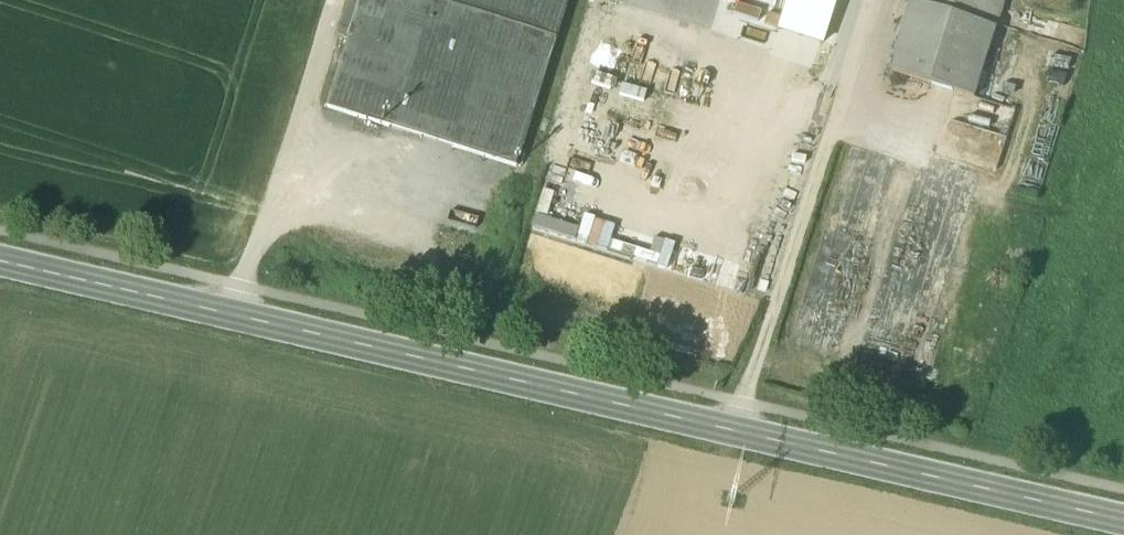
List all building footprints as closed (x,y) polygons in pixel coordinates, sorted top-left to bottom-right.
[(347,36),(324,109),(515,169),(568,0),(359,0),(347,36)] [(339,32),(347,36),(359,0),(349,0),(339,32)] [(821,43),(835,0),(785,0),(776,28),(821,43)] [(891,71),(975,98),(1005,0),(913,0),(891,71)] [(595,44),(621,55),(630,33),(605,22),(595,44)] [(598,95),(598,120),(613,120),(613,95),(598,95)]
